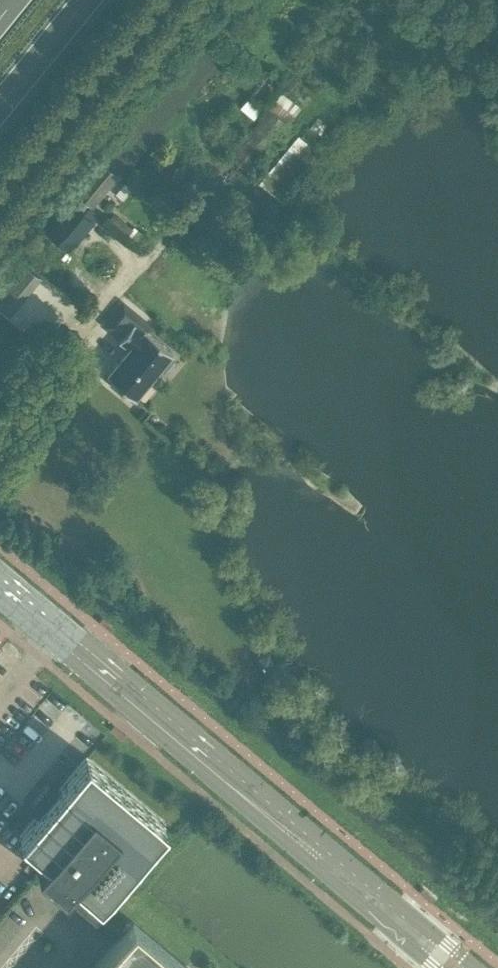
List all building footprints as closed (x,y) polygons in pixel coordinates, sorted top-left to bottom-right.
[(246,171),(286,124),(268,109),(228,156),(246,171)] [(68,247),(96,214),(88,208),(116,174),(101,162),(83,183),(79,180),(62,201),(69,206),(48,231),(68,247)] [(150,333),(153,328),(123,303),(105,325),(119,337),(119,338),(129,346),(106,373),(113,379),(110,382),(124,394),(127,390),(134,396),(158,366),(163,370),(174,356),(170,353),(171,351),(150,333)] [(91,907),(163,821),(164,822),(165,820),(120,783),(118,783),(85,756),(63,783),(21,833),(46,854),(36,865),(121,937),(123,935),(91,907)] [(134,924),(124,935),(123,935),(121,937),(95,967),(187,967),(134,924)]
